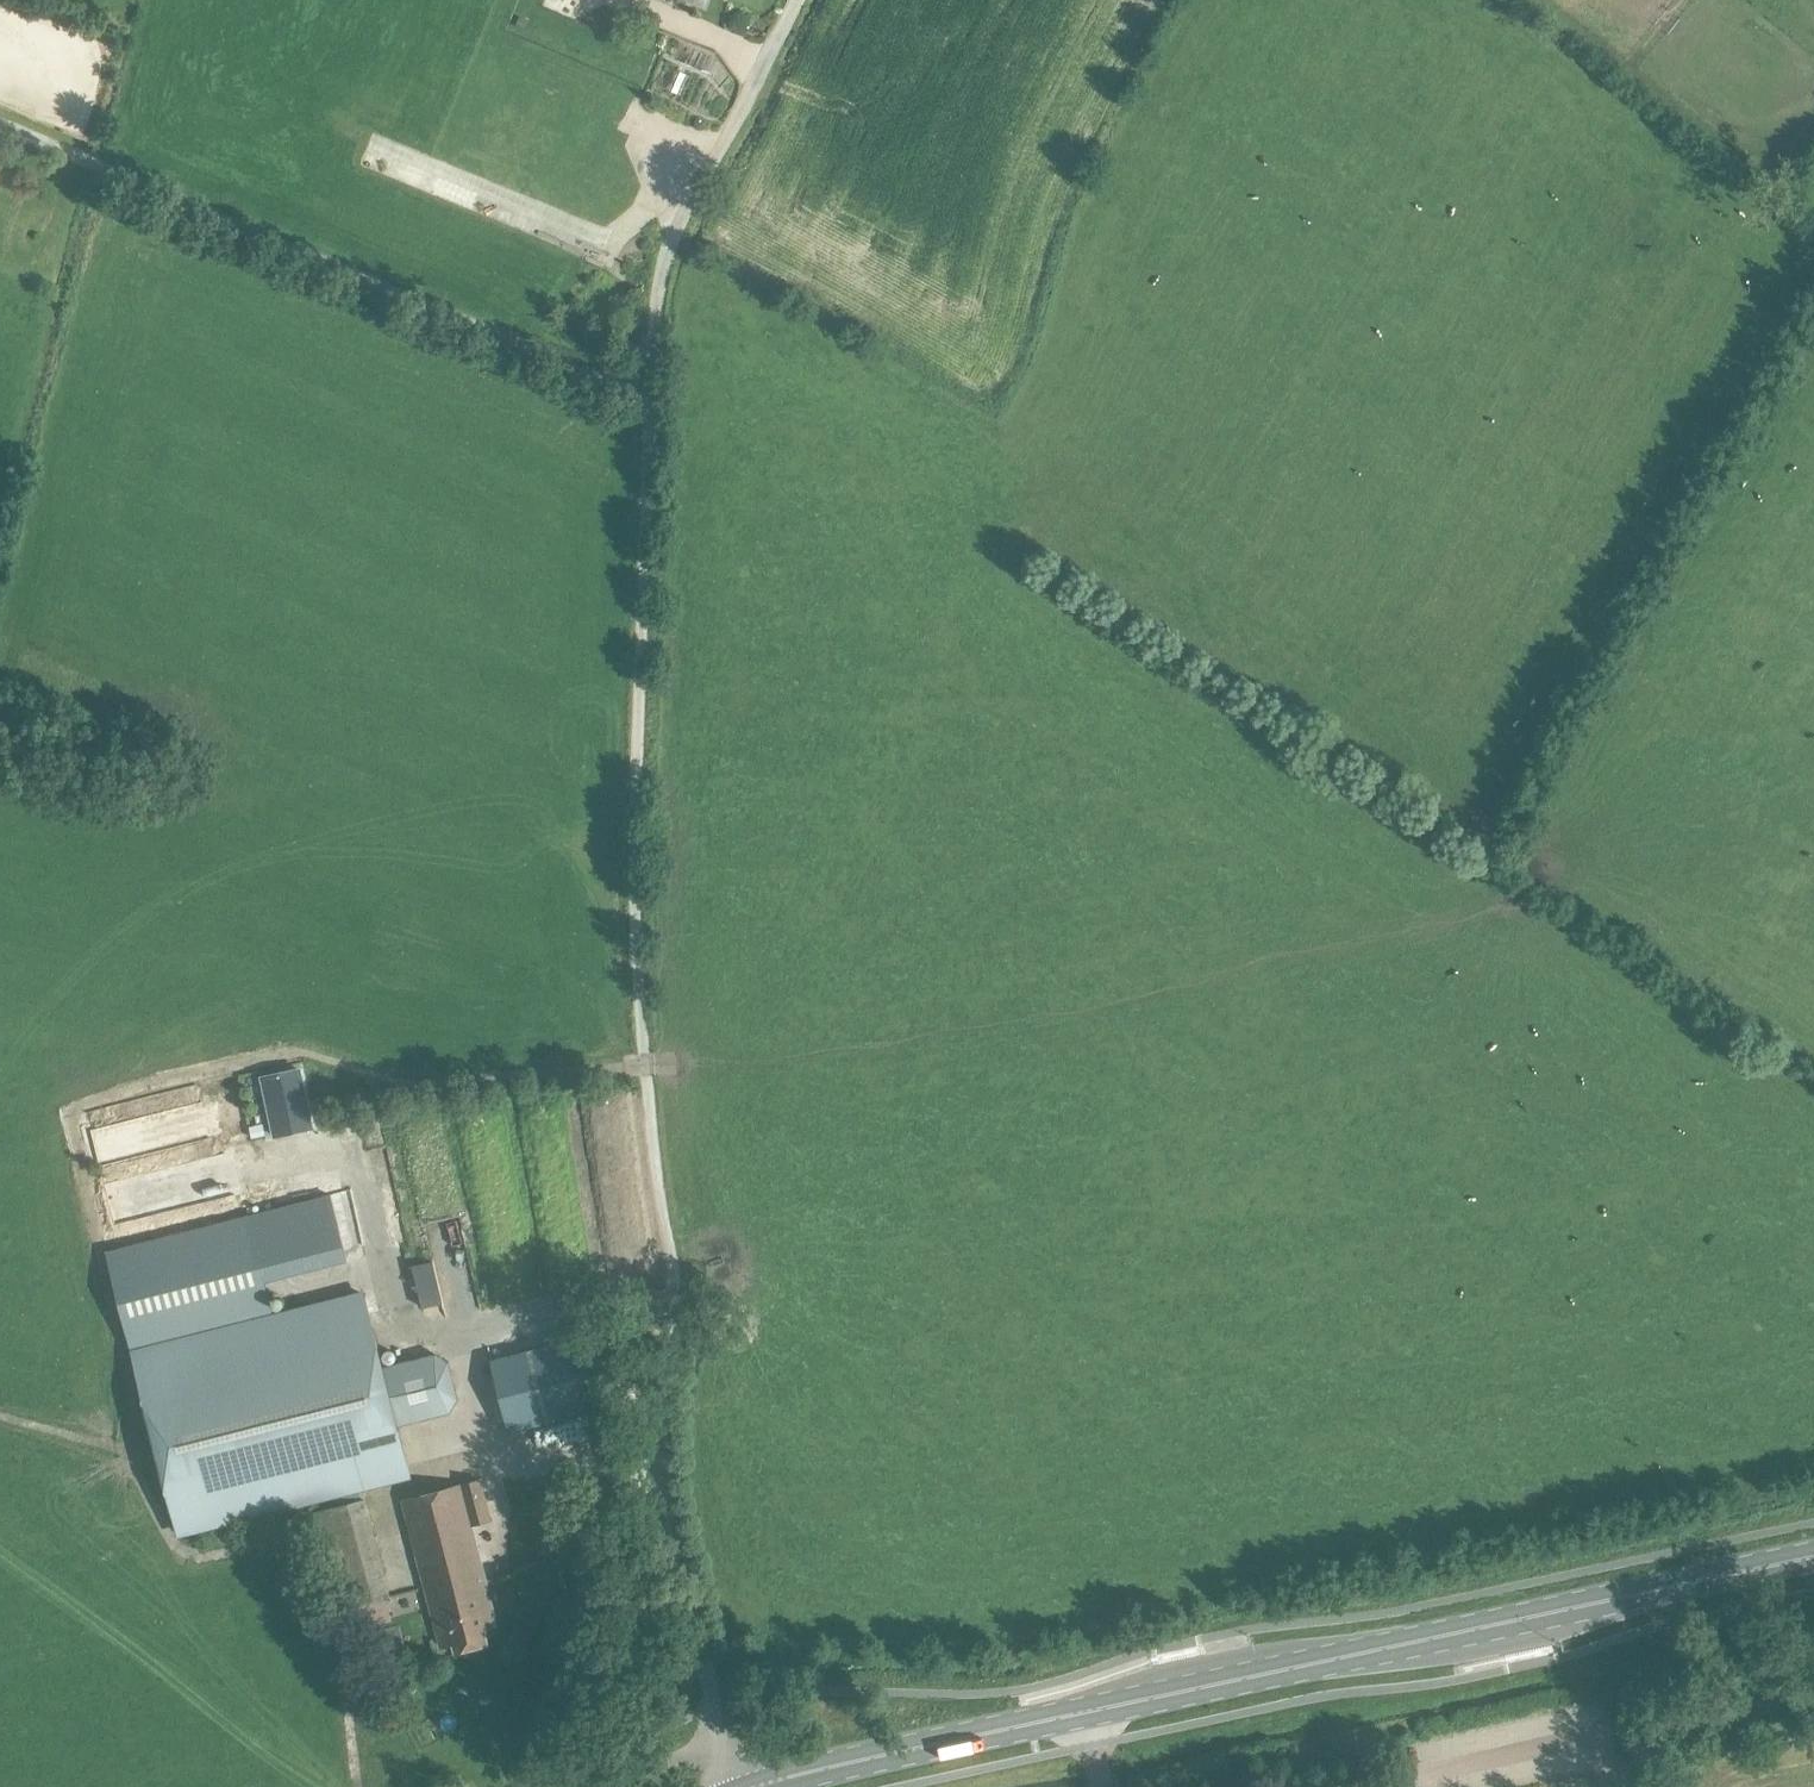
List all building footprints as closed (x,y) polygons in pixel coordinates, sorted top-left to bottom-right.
[(664,63),(653,85),(674,95),(684,73),(664,63)] [(302,1068),(261,1077),(275,1139),(316,1130),(302,1068)] [(135,1354),(274,1318),(248,1217),(108,1252),(135,1354)] [(419,1257),(429,1281),(445,1275),(435,1250),(419,1257)] [(365,1295),(348,1299),(274,1318),(135,1354),(180,1533),(410,1474),(398,1426),(451,1413),(459,1399),(450,1362),(435,1353),(385,1366),(365,1295)] [(510,1432),(587,1413),(569,1342),(492,1361),(510,1432)] [(469,1511),(489,1506),(482,1480),(463,1485),(469,1511)] [(500,1631),(463,1485),(403,1500),(441,1646),(456,1642),(459,1651),(487,1643),(485,1635),(500,1631)] [(365,1501),(316,1513),(340,1609),(389,1597),(365,1501)] [(383,1645),(387,1661),(408,1656),(404,1640),(383,1645)]
